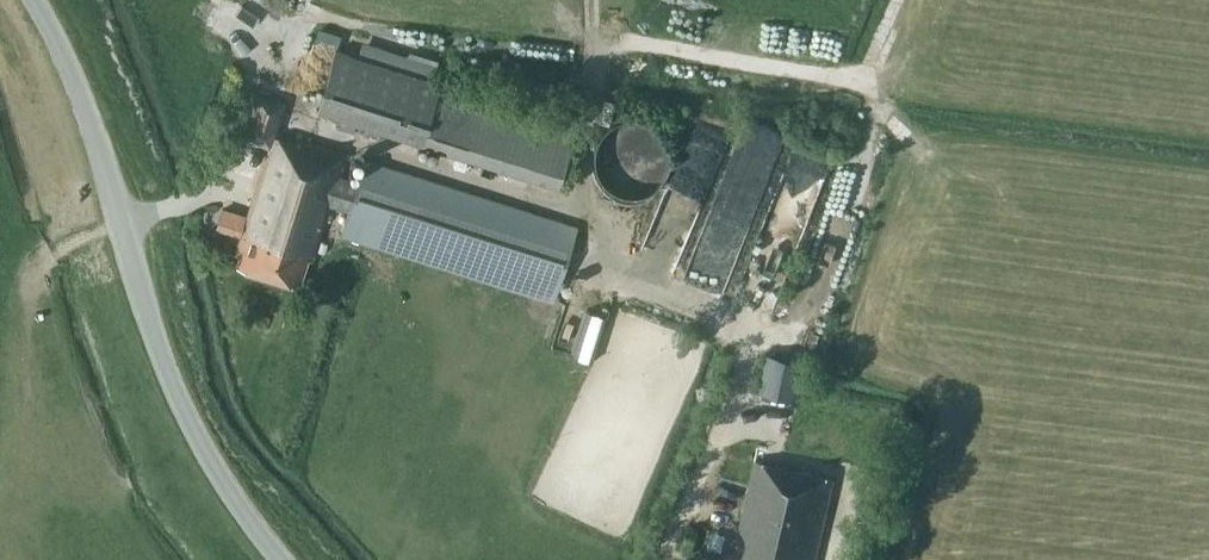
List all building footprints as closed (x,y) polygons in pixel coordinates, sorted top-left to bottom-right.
[(336,48),(340,35),(318,28),(313,44),(335,51),(336,48)] [(576,123),(440,81),(336,48),(335,51),(316,109),(420,142),(557,186),(576,123)] [(220,223),(242,231),(235,253),(240,254),(236,265),(298,284),(307,258),(312,259),(329,204),(349,210),(342,232),(554,299),(577,226),(365,159),(358,182),(338,176),(345,154),(295,138),(294,142),(273,135),(284,102),(257,93),(243,137),(270,146),(247,216),(226,210),(220,223)] [(622,196),(632,197),(643,196),(652,192),(660,186),(666,177),(670,168),(672,158),(670,148),(666,138),(660,130),(652,124),(643,120),(632,119),(622,120),(613,124),(605,130),(599,138),(595,148),(593,158),(595,168),(599,177),(605,186),(613,192),(622,196)] [(809,242),(837,153),(797,140),(794,150),(741,133),(702,254),(720,260),(726,242),(755,251),(763,227),(809,242)] [(599,359),(614,312),(591,305),(576,352),(599,359)] [(766,353),(758,391),(783,397),(783,396),(800,400),(809,366),(766,353)] [(746,498),(732,557),(737,558),(736,559),(813,559),(833,477),(755,459),(746,498)] [(712,559),(718,559),(721,549),(725,533),(711,530),(704,559),(712,559)]
